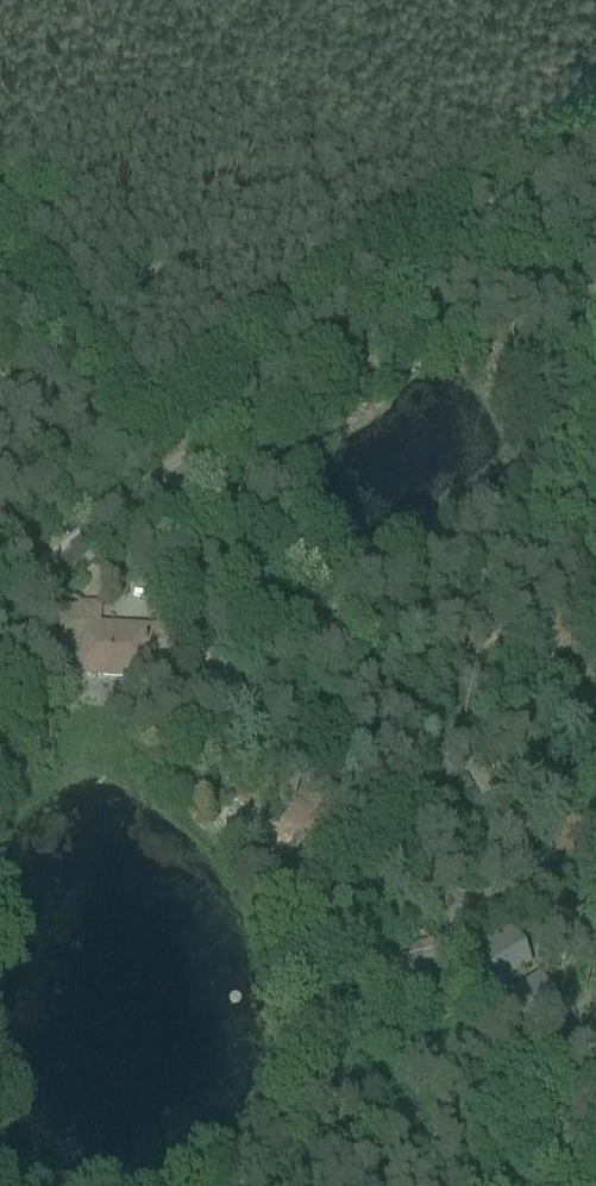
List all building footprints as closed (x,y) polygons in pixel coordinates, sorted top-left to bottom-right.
[(159,633),(103,630),(104,625),(96,625),(97,607),(81,607),(79,631),(83,631),(81,670),(105,672),(150,673),(150,654),(175,655),(175,643),(176,619),(159,618),(159,633)] [(477,1001),(527,968),(506,934),(455,967),(477,1001)] [(511,1042),(554,1013),(533,980),(489,1009),(511,1042)]
